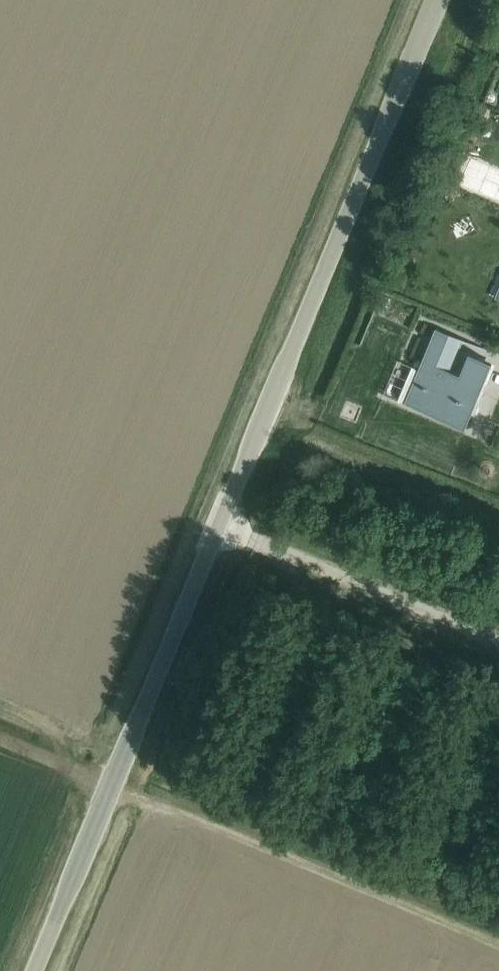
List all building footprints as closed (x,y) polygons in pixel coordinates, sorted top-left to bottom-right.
[(398,361),(384,395),(465,428),(491,363),(465,352),(457,370),(451,368),(462,339),(435,328),(418,369),(398,361)]
